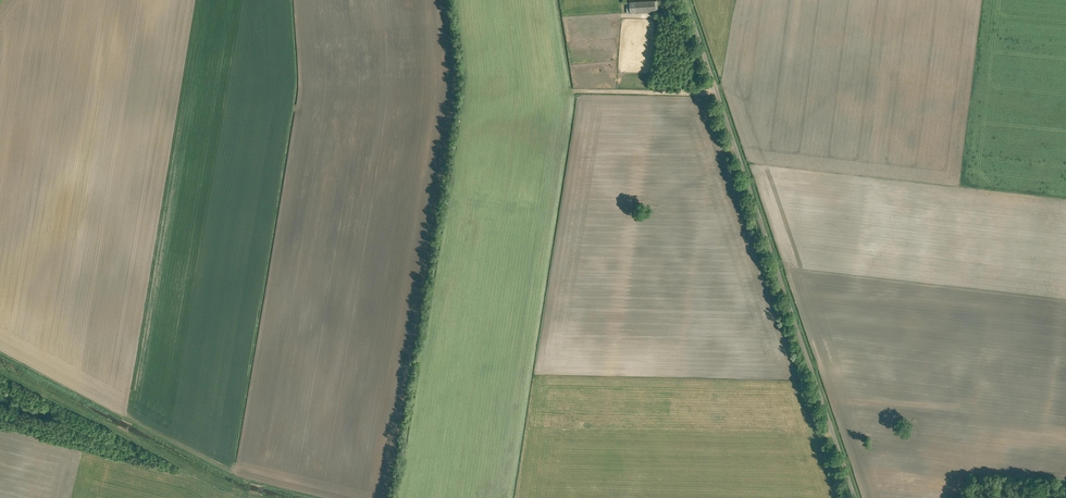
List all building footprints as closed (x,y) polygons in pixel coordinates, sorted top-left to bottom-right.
[(630,12),(630,13),(655,12),(655,0),(626,2),(627,12),(630,12)]
